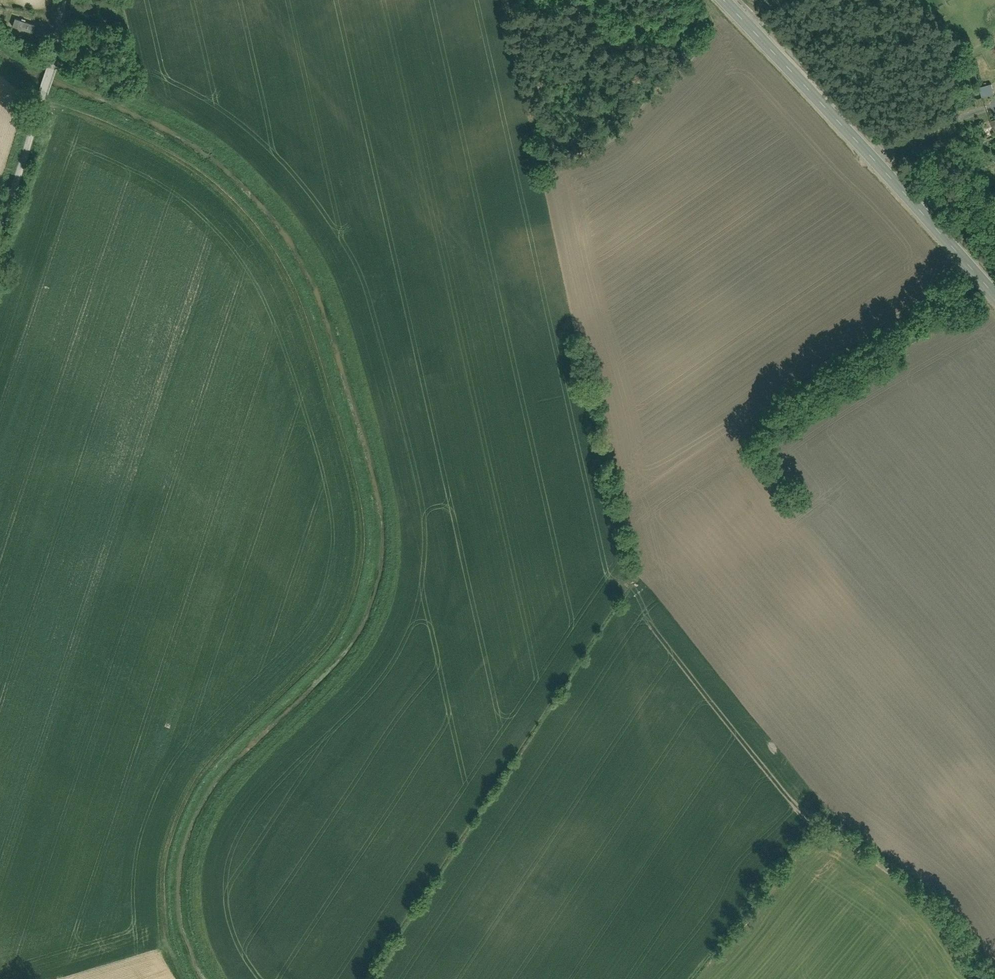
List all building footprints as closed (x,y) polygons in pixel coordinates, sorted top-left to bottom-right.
[(35,29),(20,26),(18,34),(33,37),(35,29)] [(992,87),(990,77),(975,81),(978,91),(992,87)]
